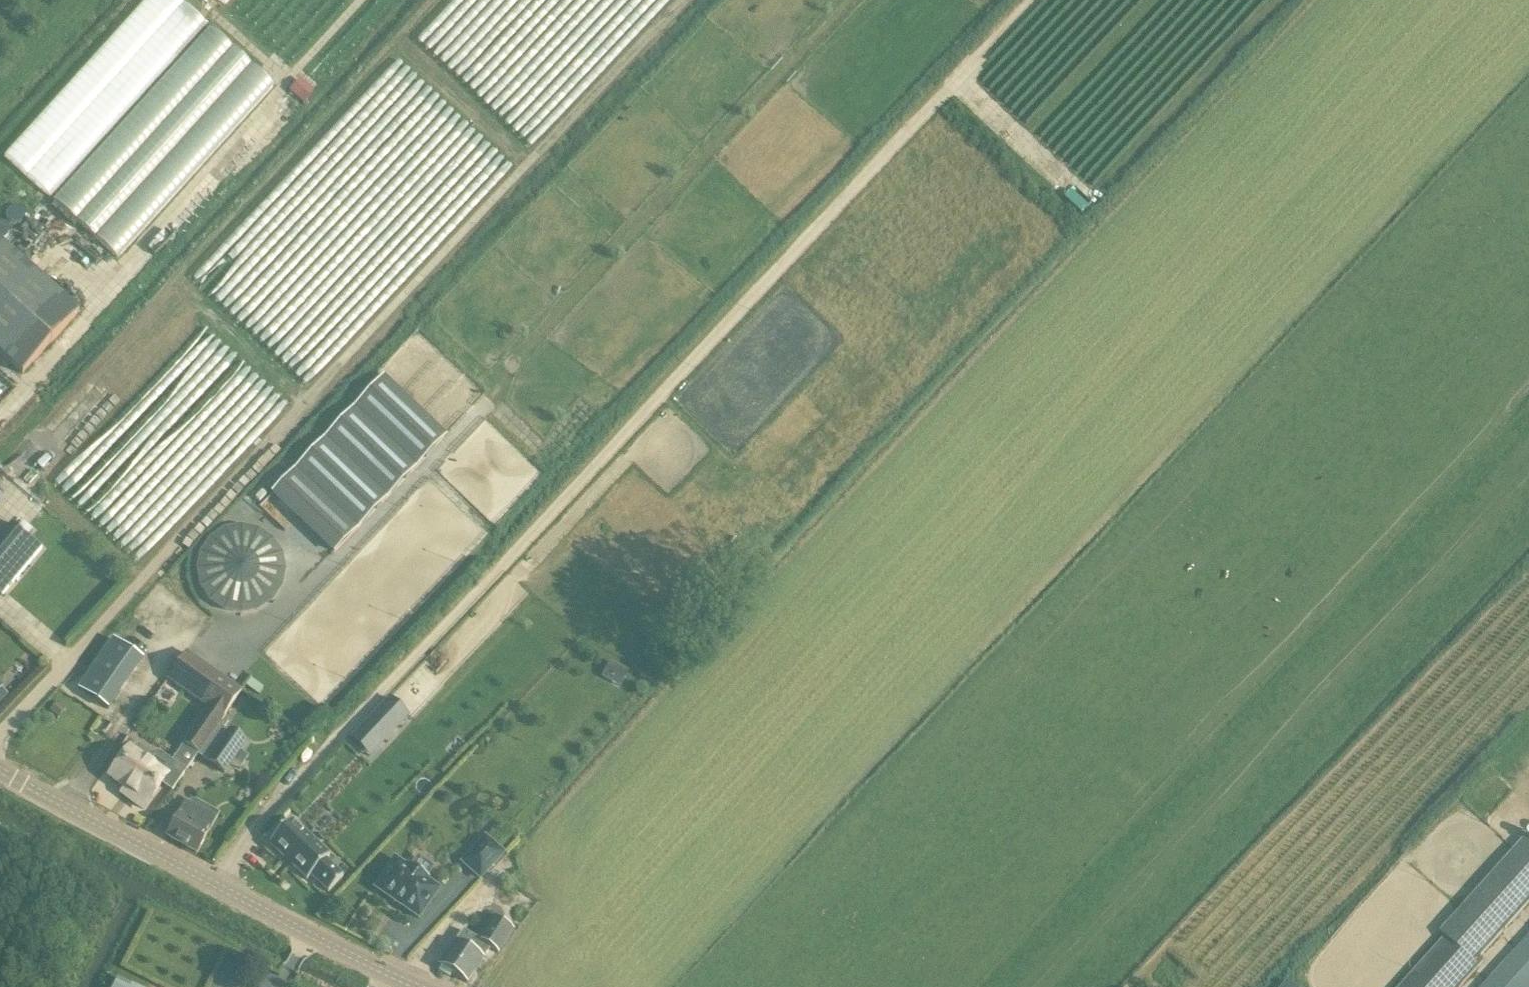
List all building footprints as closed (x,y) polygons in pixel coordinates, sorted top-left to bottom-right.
[(208,20),(183,0),(141,0),(57,105),(62,108),(49,123),(50,124),(46,130),(55,138),(66,125),(76,133),(62,150),(72,158),(76,153),(83,159),(95,143),(103,150),(180,53),(181,54),(208,20)] [(55,199),(120,257),(275,83),(210,25),(55,199)] [(300,78),(289,90),(304,103),(315,91),(300,78)] [(57,292),(0,240),(0,351),(24,373),(79,312),(57,292)] [(383,378),(273,493),(335,551),(444,437),(383,378)] [(10,498),(0,491),(0,510),(10,498)] [(42,548),(13,523),(0,538),(0,593),(2,595),(42,548)] [(282,585),(285,568),(282,551),(272,537),(258,527),(241,524),(224,527),(209,537),(200,551),(196,568),(200,585),(209,600),(224,609),(241,613),(258,609),(272,600),(282,585)] [(114,708),(143,653),(110,636),(81,691),(114,708)] [(135,747),(132,751),(131,750),(111,778),(135,795),(132,800),(145,809),(163,784),(173,791),(199,755),(218,727),(242,693),(186,653),(169,679),(210,707),(185,744),(173,761),(171,763),(157,753),(151,754),(140,746),(135,747)] [(603,675),(622,686),(631,669),(611,659),(603,675)] [(351,737),(361,747),(372,736),(382,747),(412,716),(392,696),(351,737)] [(227,734),(218,727),(199,755),(226,773),(247,742),(230,730),(227,734)] [(198,852),(215,820),(185,804),(168,836),(198,852)] [(291,820),(268,844),(307,880),(311,876),(328,892),(343,876),(326,860),(330,856),(291,820)] [(464,862),(481,878),(504,853),(486,837),(464,862)] [(1487,884),(1442,934),(1446,938),(1401,986),(1453,986),(1520,914),(1528,903),(1528,840),(1527,838),(1514,853),(1487,884)] [(376,888),(420,918),(440,889),(427,880),(429,877),(411,864),(409,867),(396,858),(376,888)] [(464,929),(440,963),(467,982),(491,948),(499,954),(515,931),(492,916),(477,938),(464,929)] [(1484,986),(1528,986),(1528,938),(1484,986)] [(118,976),(113,986),(141,986),(118,976)]
